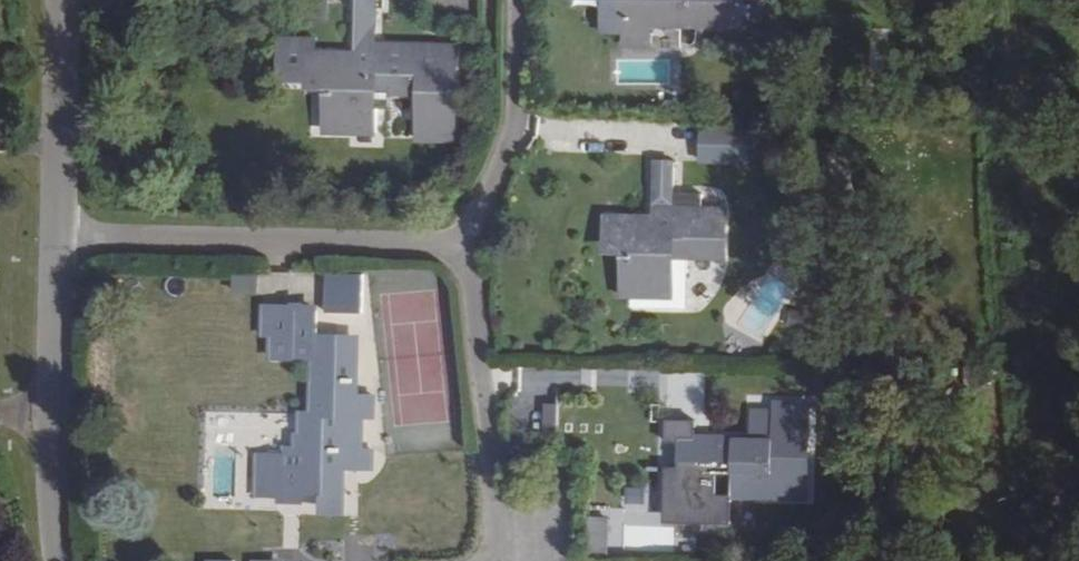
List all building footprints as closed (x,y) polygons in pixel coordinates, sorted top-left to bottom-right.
[(369,74),(379,74),(419,75),(419,97),(418,141),(455,141),(457,45),(374,43),(375,0),(358,0),(357,64),(344,63),(345,52),(311,52),(312,37),(281,37),(280,73),(310,74),(310,78),(325,78),(324,133),(373,134),(374,108),(368,109),(369,74)] [(622,43),(649,42),(649,25),(742,26),(743,0),(600,0),(599,35),(622,36),(622,43)] [(419,97),(419,75),(379,74),(378,96),(419,97)] [(700,162),(730,162),(730,129),(700,129),(700,162)] [(748,163),(748,130),(730,129),(730,162),(748,163)] [(720,251),(721,209),(672,209),(673,162),(655,162),(654,226),(640,226),(640,215),(606,214),(606,240),(620,240),(620,291),(654,291),(653,303),(686,303),(686,251),(720,251)] [(259,292),(260,276),(237,275),(236,291),(259,292)] [(329,278),(328,308),(360,309),(361,279),(329,278)] [(299,412),(299,419),(361,419),(373,419),(374,396),(357,397),(357,337),(313,335),(311,412),(299,412)] [(658,438),(641,438),(641,465),(698,465),(699,499),(771,499),(770,399),(735,399),(735,413),(716,413),(716,438),(698,438),(698,435),(658,435),(658,438)] [(546,402),(545,432),(560,433),(561,403),(546,402)] [(305,431),(303,453),(298,453),(298,467),(286,467),(287,454),(254,452),(253,498),(275,499),(275,503),(302,503),(302,495),(322,494),(321,512),(343,512),(344,468),(371,468),(372,450),(361,450),(361,419),(299,419),(298,431),(305,431)] [(303,453),(305,431),(298,431),(292,431),(291,452),(298,453),(303,453)] [(612,551),(610,515),(592,516),(593,552),(612,551)]
